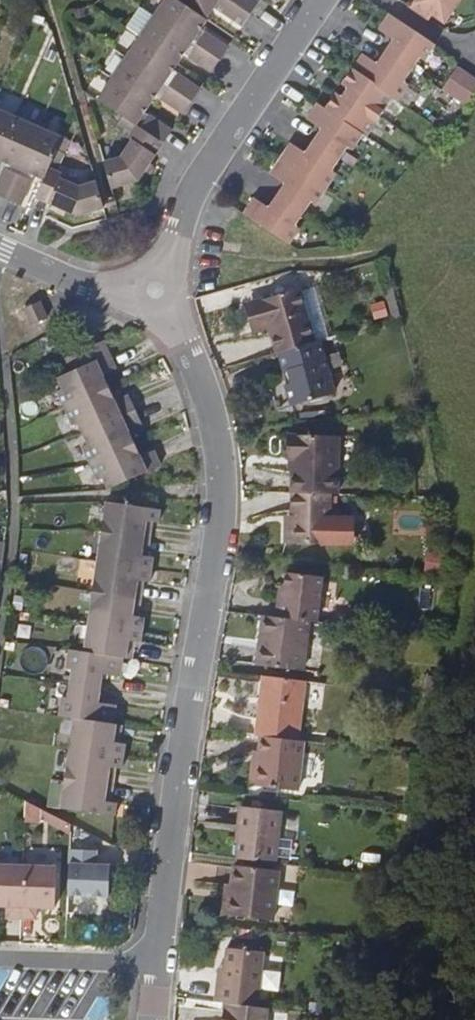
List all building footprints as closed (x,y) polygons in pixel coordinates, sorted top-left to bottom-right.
[(185,0),(172,0),(162,14),(199,39),(205,31),(212,19),(185,0)] [(212,19),(220,7),(247,25),(255,14),(234,0),(185,0),(212,19)] [(255,14),(263,2),(260,0),(234,0),(255,14)] [(431,23),(434,18),(448,26),(465,0),(396,0),(431,23)] [(434,41),(388,11),(378,26),(395,37),(386,51),(411,67),(419,53),(424,56),(434,41)] [(162,14),(149,34),(186,59),(193,49),(199,39),(162,14)] [(213,30),(210,35),(205,43),(226,57),(234,44),(213,30)] [(210,35),(205,31),(199,39),(205,43),(210,35)] [(149,34),(134,55),(172,81),(178,72),(186,59),(149,34)] [(205,43),(199,39),(193,49),(198,53),(205,43)] [(217,70),(226,57),(205,43),(198,53),(196,55),(217,70)] [(411,67),(386,51),(377,65),(360,54),(352,67),(391,93),(397,97),(406,83),(402,81),(411,67)] [(134,55),(120,76),(158,102),(165,91),(172,81),(134,55)] [(391,93),(352,67),(341,83),(352,91),(349,95),(378,114),(391,93)] [(474,92),(474,80),(456,68),(443,89),(467,104),(474,92)] [(183,76),(178,72),(172,81),(177,84),(183,76)] [(183,76),(177,84),(198,98),(206,86),(185,72),(183,76)] [(107,97),(130,113),(144,122),(150,114),(158,102),(120,76),(107,97)] [(177,84),(172,81),(165,91),(170,94),(177,84)] [(189,111),(198,98),(177,84),(170,94),(169,97),(189,111)] [(364,135),(378,114),(349,95),(346,100),(335,93),(325,109),(362,133),(364,135)] [(353,148),(362,133),(325,109),(316,104),(307,118),(322,128),(313,142),(339,160),(348,145),(353,148)] [(20,114),(0,106),(0,156),(2,157),(20,114)] [(106,160),(114,186),(145,176),(170,140),(149,126),(144,122),(130,113),(127,119),(140,128),(137,132),(142,136),(132,151),(106,160)] [(155,117),(149,126),(170,140),(178,127),(157,113),(155,117)] [(25,167),(42,124),(20,114),(2,157),(15,163),(25,167)] [(155,117),(150,114),(144,122),(149,126),(155,117)] [(47,177),(53,161),(65,134),(42,124),(25,167),(35,171),(47,177)] [(75,144),(63,139),(53,161),(47,177),(40,192),(80,209),(105,202),(98,176),(82,181),(63,173),(75,144)] [(339,160),(313,142),(304,155),(289,145),(280,160),(325,190),(334,176),(331,173),(339,160)] [(316,205),(325,190),(280,160),(270,174),(285,184),(276,198),(303,216),(312,202),(316,205)] [(22,173),(25,167),(15,163),(12,169),(22,173)] [(32,177),(35,171),(25,167),(22,173),(32,177)] [(4,179),(17,184),(22,173),(12,169),(8,168),(4,179)] [(17,184),(31,190),(36,179),(32,177),(22,173),(17,184)] [(4,179),(0,188),(0,192),(12,197),(17,184),(4,179)] [(31,190),(17,184),(12,197),(25,203),(31,190)] [(243,215),(288,246),(299,230),(295,227),(303,216),(276,198),(268,210),(253,200),(243,215)] [(328,337),(314,285),(300,289),(314,341),(319,340),(328,337)] [(278,351),(282,351),(314,341),(300,289),(299,287),(256,299),(263,322),(269,320),(278,351)] [(54,317),(49,299),(31,305),(36,323),(54,317)] [(258,323),(263,322),(256,299),(252,300),(258,323)] [(60,393),(67,407),(117,384),(111,371),(124,365),(110,337),(71,356),(78,370),(60,379),(65,390),(60,393)] [(314,341),(282,351),(286,369),(290,368),(293,380),(289,382),(294,404),(334,392),(319,340),(314,341)] [(351,386),(341,350),(329,353),(340,389),(351,386)] [(124,397),(117,384),(67,407),(76,425),(81,422),(86,432),(144,405),(137,391),(124,397)] [(150,420),(144,405),(86,432),(91,444),(87,447),(95,462),(144,438),(138,426),(150,420)] [(295,492),(332,493),(340,493),(342,436),(296,434),(295,460),(295,492)] [(107,476),(112,487),(169,459),(163,445),(151,451),(144,438),(95,462),(102,479),(107,476)] [(332,493),(295,492),(294,520),(289,519),(288,542),(330,543),(355,544),(356,518),(331,517),(332,493)] [(149,516),(155,516),(161,517),(162,505),(109,499),(105,528),(146,534),(149,516)] [(153,535),(155,516),(149,516),(146,534),(153,535)] [(105,528),(101,558),(153,566),(155,554),(150,552),(143,552),(146,534),(105,528)] [(153,535),(146,534),(143,552),(150,552),(153,535)] [(101,558),(96,588),(137,593),(140,576),(146,577),(152,578),(153,566),(101,558)] [(279,614),(311,618),(319,619),(325,574),(290,569),(287,586),(287,592),(282,591),(279,614)] [(144,595),(146,577),(140,576),(137,593),(144,595)] [(96,588),(92,616),(145,624),(147,613),(141,612),(135,611),(137,593),(96,588)] [(144,595),(137,593),(135,611),(141,612),(144,595)] [(279,614),(266,612),(264,631),(269,632),(267,645),(262,644),(259,661),(304,668),(311,618),(279,614)] [(92,616),(87,648),(124,653),(129,654),(131,636),(137,637),(143,637),(145,624),(92,616)] [(135,655),(137,637),(131,636),(129,654),(135,655)] [(74,664),(72,679),(102,684),(104,669),(122,671),(124,653),(87,648),(70,645),(68,663),(74,664)] [(438,695),(442,675),(433,674),(430,694),(438,695)] [(261,737),(268,738),(303,742),(309,680),(271,675),(268,707),(264,706),(261,737)] [(61,711),(79,714),(115,718),(118,701),(100,699),(102,684),(72,679),(69,694),(64,693),(61,711)] [(79,714),(75,744),(127,752),(128,740),(123,739),(117,738),(119,719),(115,718),(79,714)] [(126,720),(119,719),(117,738),(123,739),(126,720)] [(303,742),(268,738),(266,755),(265,766),(259,765),(256,787),(304,792),(310,743),(303,742)] [(75,744),(71,775),(110,781),(113,762),(120,763),(126,763),(127,752),(75,744)] [(117,782),(120,763),(113,762),(110,781),(117,782)] [(71,775),(70,779),(66,805),(119,813),(120,801),(115,800),(108,799),(110,781),(71,775)] [(53,803),(66,805),(70,779),(57,777),(53,803)] [(115,800),(117,782),(110,781),(108,799),(115,800)] [(244,861),(281,865),(286,814),(246,809),(244,832),(247,832),(244,861)] [(73,850),(72,896),(112,897),(113,866),(99,865),(99,851),(73,850)] [(281,865),(244,861),(243,868),(240,868),(237,889),(234,917),(277,922),(283,865),(281,865)] [(25,919),(26,867),(0,866),(0,907),(11,908),(11,919),(25,919)] [(60,867),(26,867),(25,919),(40,920),(40,908),(59,909),(60,867)] [(228,917),(234,917),(237,889),(231,889),(228,917)] [(270,954),(228,949),(224,988),(217,987),(216,1003),(225,1004),(263,1008),(270,954)] [(225,1004),(225,1011),(274,1017),(275,1010),(263,1008),(225,1004)] [(225,1011),(224,1019),(274,1019),(274,1017),(225,1011)]
